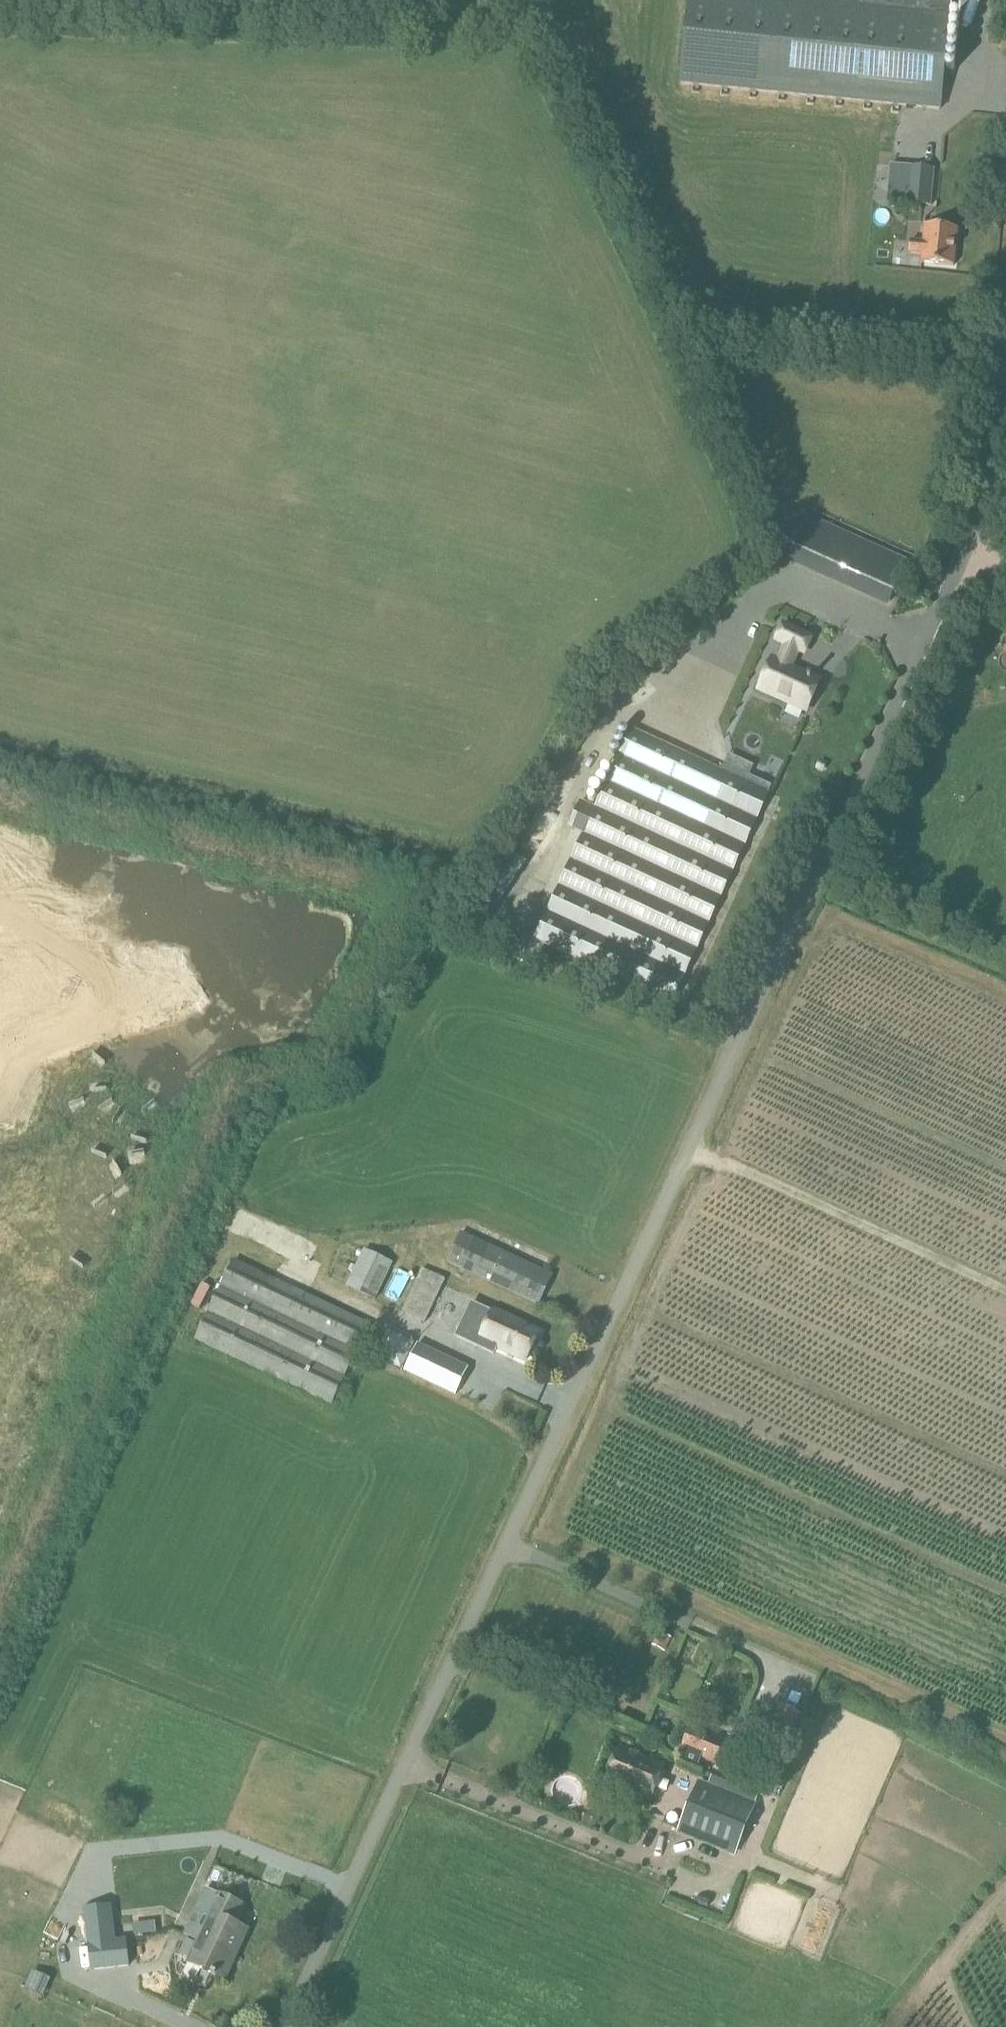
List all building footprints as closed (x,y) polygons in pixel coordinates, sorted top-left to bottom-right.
[(682,84),(940,110),(951,0),(690,0),(682,84)] [(932,207),(935,169),(910,167),(906,206),(932,207)] [(958,229),(925,226),(923,242),(910,241),(909,255),(922,257),(921,264),(954,267),(958,229)] [(804,514),(786,554),(888,601),(906,560),(804,514)] [(819,682),(790,669),(798,649),(804,652),(810,637),(784,625),(777,640),(786,645),(779,662),(774,660),(760,690),(806,711),(819,682)] [(583,834),(534,939),(673,1003),(770,792),(722,770),(632,729),(595,808),(581,802),(570,828),(583,834)] [(750,776),(754,766),(729,754),(722,770),(770,792),(773,787),(750,776)] [(462,1232),(447,1262),(539,1304),(554,1275),(462,1232)] [(346,1287),(376,1301),(394,1263),(364,1249),(346,1287)] [(195,1340),(332,1405),(370,1325),(234,1259),(195,1340)] [(402,1312),(426,1323),(447,1280),(422,1269),(402,1312)] [(472,1303),(457,1336),(478,1346),(481,1341),(525,1361),(539,1333),(494,1312),(493,1313),(472,1303)] [(374,1358),(402,1370),(414,1344),(388,1330),(374,1358)] [(457,1395),(469,1369),(418,1345),(406,1371),(457,1395)] [(787,1750),(802,1713),(779,1703),(763,1740),(787,1750)] [(699,1766),(702,1757),(727,1768),(736,1746),(691,1728),(683,1750),(688,1752),(684,1761),(699,1766)] [(606,1782),(650,1799),(662,1767),(618,1748),(606,1782)] [(692,1781),(677,1825),(739,1850),(756,1803),(692,1781)] [(206,1887),(185,1934),(200,1941),(204,1943),(194,1964),(225,1979),(247,1931),(235,1925),(245,1904),(215,1891),(206,1887)] [(116,1940),(112,1905),(85,1908),(92,1971),(119,1968),(129,1967),(127,1941),(116,1942),(116,1940)] [(801,1938),(821,1944),(830,1914),(811,1908),(801,1938)] [(25,1989),(44,1997),(52,1979),(33,1971),(25,1989)]
